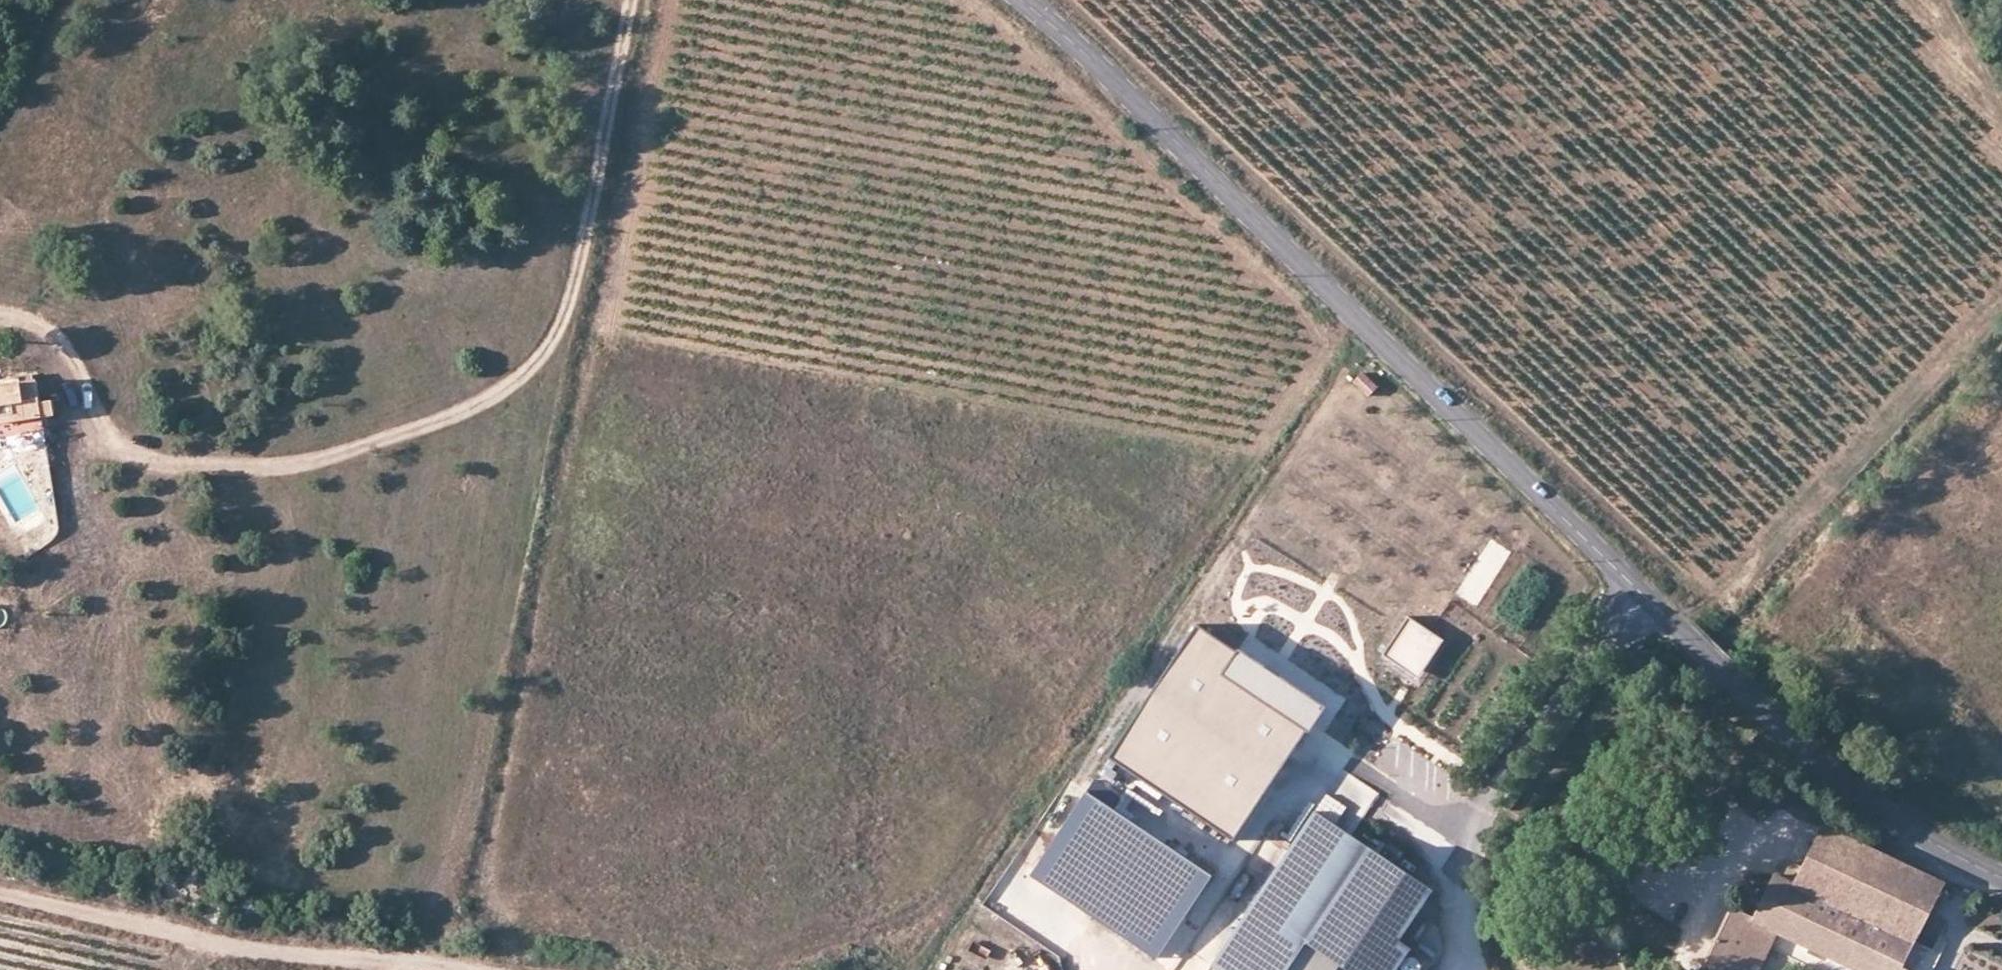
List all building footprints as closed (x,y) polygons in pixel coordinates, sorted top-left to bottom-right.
[(1362,372),(1353,382),(1370,396),(1378,387),(1362,372)] [(57,416),(54,398),(40,400),(37,378),(0,383),(0,424),(57,416)] [(1443,642),(1408,618),(1384,654),(1418,678),(1443,642)] [(1222,674),(1238,651),(1198,625),(1111,757),(1235,838),(1307,730),(1222,674)] [(1222,674),(1307,730),(1323,706),(1238,651),(1222,674)] [(1088,790),(1113,807),(1120,796),(1095,779),(1088,790)] [(1168,942),(1212,875),(1087,791),(1031,874),(1053,889),(1072,860),(1113,887),(1105,900),(1168,942)] [(1254,903),(1343,965),(1351,969),(1396,969),(1409,950),(1398,942),(1434,890),(1316,810),(1254,903)] [(1825,823),(1798,880),(1918,938),(1944,882),(1825,823)] [(1072,860),(1053,889),(1157,959),(1168,942),(1105,900),(1113,887),(1072,860)] [(1779,870),(1756,917),(1735,906),(1703,969),(1762,969),(1781,930),(1865,969),(1915,969),(1928,944),(1918,938),(1798,880),(1779,870)] [(998,897),(992,907),(1015,921),(1021,911),(998,897)] [(1254,903),(1235,933),(1253,946),(1238,969),(1287,969),(1288,969),(1340,969),(1343,965),(1254,903)] [(1235,933),(1215,962),(1226,969),(1238,969),(1253,946),(1235,933)]
